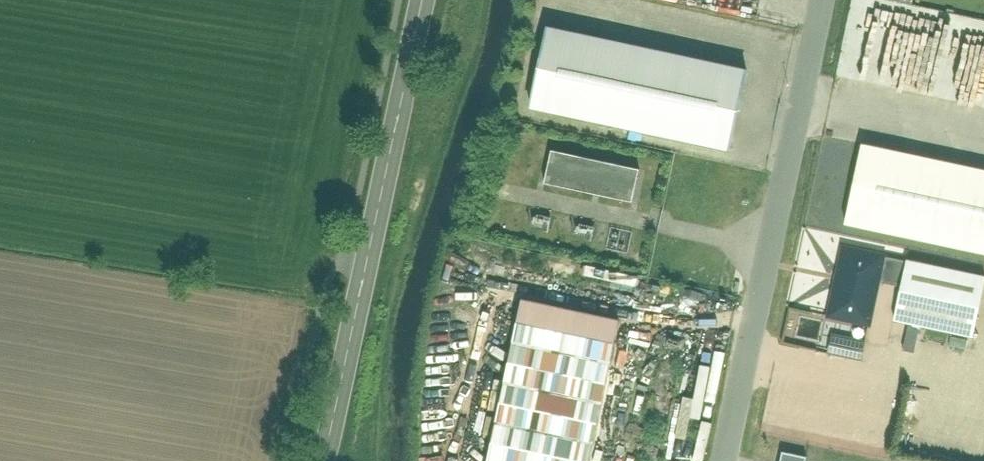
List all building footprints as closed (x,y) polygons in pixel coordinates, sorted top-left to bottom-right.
[(745,67),(544,25),(527,106),(727,149),(745,67)] [(859,142),(842,222),(983,252),(983,168),(859,142)] [(637,167),(549,150),(542,184),(630,202),(637,167)] [(902,260),(840,246),(824,316),(865,325),(875,279),(897,284),(902,260)] [(983,276),(902,260),(897,284),(890,320),(971,336),(983,276)] [(519,297),(483,460),(589,460),(620,319),(519,297)] [(865,340),(831,332),(826,352),(860,361),(865,340)]
